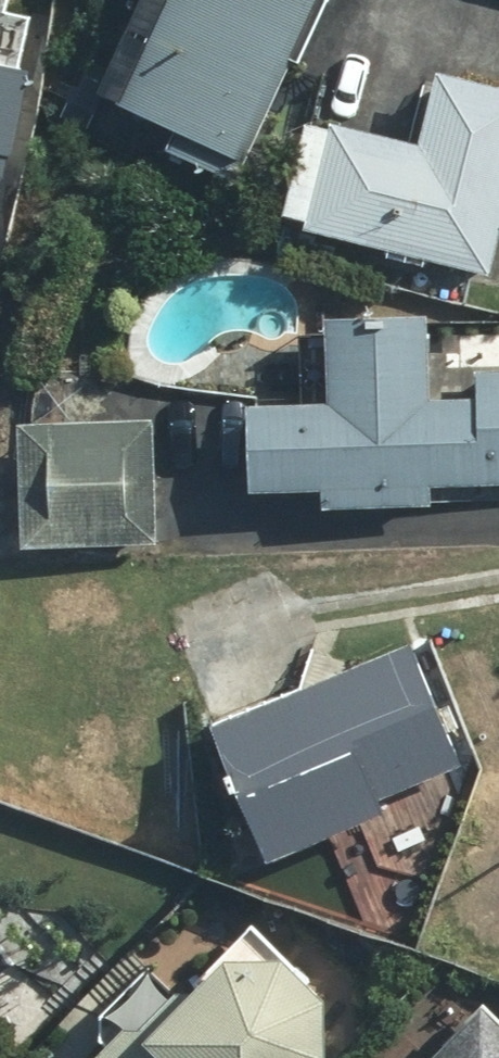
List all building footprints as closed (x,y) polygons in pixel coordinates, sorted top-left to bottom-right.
[(302,0),(162,0),(108,117),(225,171),(303,0),(302,0)] [(14,150),(29,70),(0,65),(0,147),(14,150)] [(484,277),(498,211),(498,97),(431,81),(414,155),(319,134),(296,234),(484,277)] [(420,492),(498,490),(498,383),(471,384),(472,410),(421,412),(418,327),(315,331),(318,417),(239,420),(242,498),(315,496),(315,514),(421,511),(420,492)] [(29,535),(161,533),(159,411),(27,413),(29,535)] [(404,644),(200,724),(248,846),(452,766),(404,644)] [(321,1054),(311,997),(268,962),(209,954),(91,1057),(317,1057),(321,1054)] [(471,1011),(423,1057),(498,1057),(498,1039),(471,1011)]
